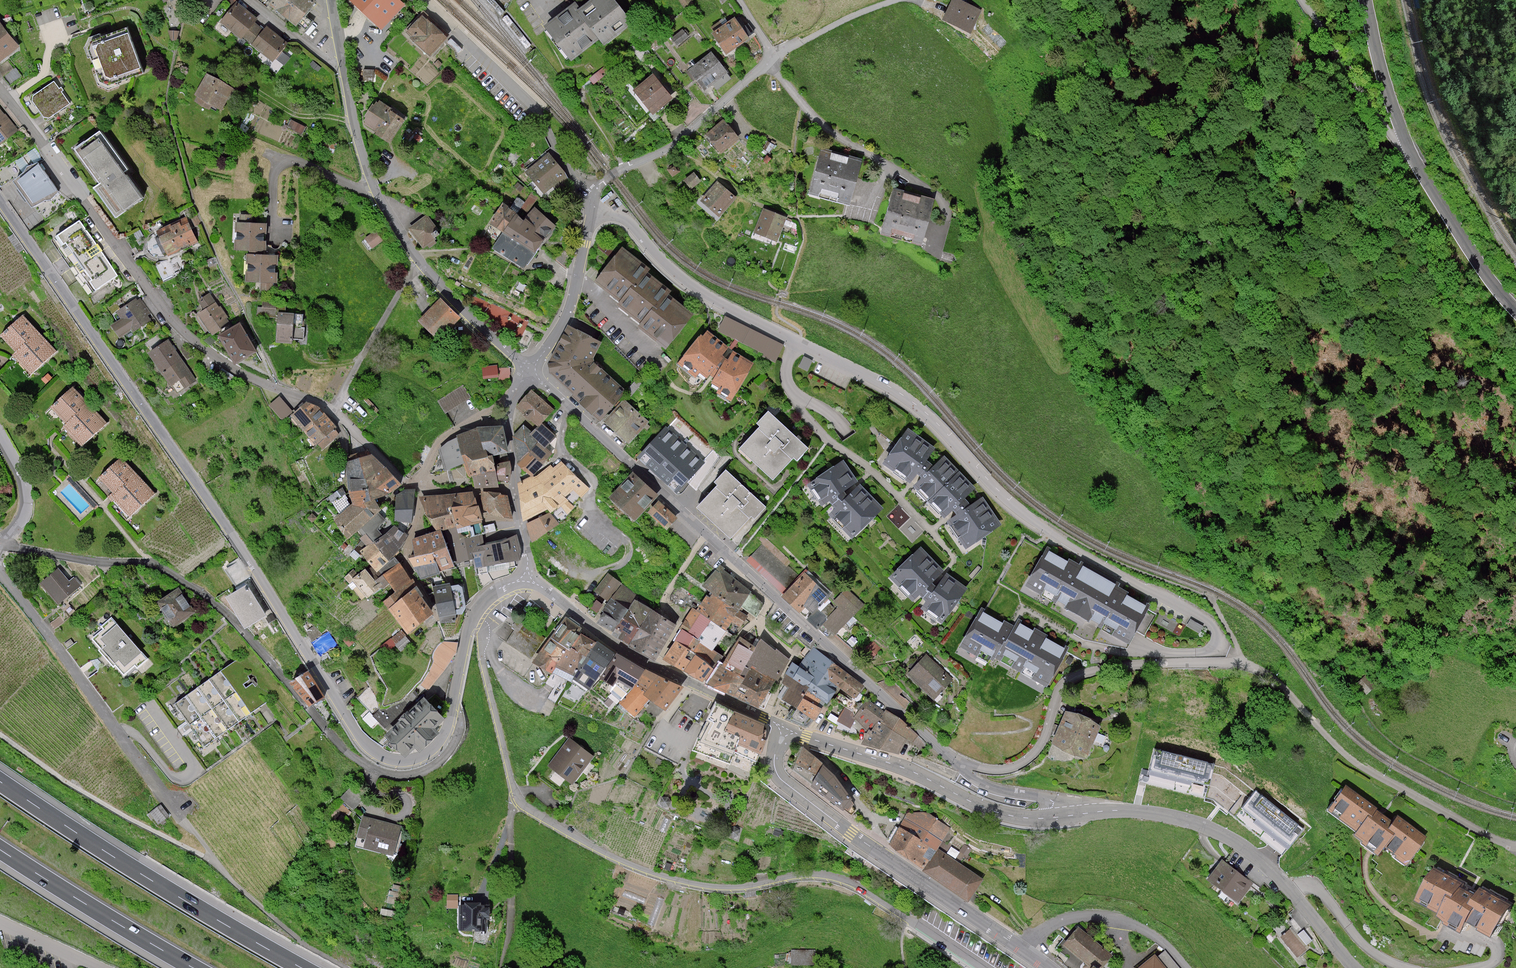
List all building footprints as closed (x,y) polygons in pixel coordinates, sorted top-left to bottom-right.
[(315,0),(272,0),(269,3),(297,26),(317,1),(315,0)] [(406,0),(355,0),(386,28),(409,2),(406,0)] [(545,25),(571,60),(599,39),(604,45),(631,23),(613,0),(591,0),(578,10),(573,3),(545,25)] [(684,10),(694,5),(691,0),(679,0),(684,10)] [(967,0),(955,0),(947,18),(975,31),(985,8),(967,0)] [(289,48),(237,5),(221,25),(242,42),(244,40),(275,65),(289,48)] [(428,19),(423,15),(409,31),(414,35),(412,37),(433,55),(450,36),(448,34),(430,18),(428,19)] [(734,17),(712,33),(727,54),(749,38),(734,17)] [(18,50),(0,27),(0,64),(18,50)] [(130,27),(97,37),(95,43),(105,73),(116,79),(146,69),(130,27)] [(683,29),(671,38),(678,47),(690,38),(683,29)] [(711,52),(688,70),(705,90),(728,72),(711,52)] [(235,87),(206,73),(195,95),(198,96),(195,102),(209,109),(211,105),(223,111),(235,87)] [(653,74),(633,90),(653,115),(673,99),(653,74)] [(70,105),(54,82),(31,97),(47,121),(70,105)] [(405,116),(377,100),(363,124),(392,140),(405,116)] [(4,144),(21,129),(0,104),(0,140),(4,144)] [(739,138),(723,119),(704,135),(721,154),(739,138)] [(309,127),(293,120),(290,127),(306,134),(309,127)] [(143,196),(99,136),(80,149),(102,180),(94,187),(115,216),(143,196)] [(27,198),(30,196),(18,178),(45,160),(36,147),(17,161),(24,173),(15,179),(27,198)] [(862,160),(821,149),(809,193),(850,204),(862,160)] [(548,153),(525,172),(544,194),(567,175),(548,153)] [(666,169),(672,177),(680,171),(675,163),(666,169)] [(57,190),(39,165),(19,179),(38,204),(57,190)] [(693,172),(683,180),(691,189),(701,182),(693,172)] [(717,181),(701,200),(719,216),(735,197),(717,181)] [(934,199),(893,188),(881,234),(922,245),(934,199)] [(523,220),(538,197),(532,191),(524,202),(517,197),(510,208),(523,220)] [(510,208),(503,202),(489,223),(503,232),(492,249),(524,269),(556,225),(535,208),(523,220),(510,208)] [(787,218),(763,209),(754,232),(777,242),(787,218)] [(427,214),(408,228),(423,249),(428,246),(430,248),(436,243),(435,241),(437,239),(435,238),(440,234),(437,230),(438,229),(427,214)] [(71,219),(54,228),(57,233),(73,224),(71,219)] [(84,220),(63,234),(101,290),(122,275),(84,220)] [(266,223),(237,222),(236,249),(266,250),(266,223)] [(189,223),(160,236),(169,255),(197,242),(189,223)] [(375,231),(365,238),(372,248),(383,241),(375,231)] [(153,253),(163,249),(159,237),(149,241),(153,253)] [(650,269),(622,247),(596,280),(621,300),(617,305),(640,323),(638,327),(666,349),(694,314),(668,295),(671,292),(647,273),(650,269)] [(556,259),(567,268),(570,256),(562,250),(556,259)] [(278,255),(248,254),(247,281),(277,283),(278,255)] [(164,278),(172,275),(167,263),(159,266),(164,278)] [(207,291),(197,299),(203,307),(213,300),(207,291)] [(137,298),(117,311),(121,318),(113,324),(121,337),(150,318),(137,298)] [(462,318),(442,298),(420,321),(440,340),(462,318)] [(215,301),(197,312),(212,335),(229,324),(215,301)] [(294,313),(277,312),(275,342),(292,343),(294,313)] [(57,351),(23,315),(1,336),(17,352),(13,355),(32,375),(57,351)] [(762,357),(775,363),(784,344),(725,316),(717,331),(764,353),(762,357)] [(240,323),(219,335),(237,364),(257,352),(240,323)] [(602,342),(571,326),(549,363),(550,373),(601,421),(627,391),(594,362),(593,358),(602,342)] [(731,348),(706,330),(681,364),(706,382),(731,348)] [(169,340),(150,353),(178,395),(197,381),(169,340)] [(754,363),(732,351),(711,387),(734,402),(754,363)] [(813,360),(803,356),(798,367),(808,371),(813,360)] [(497,365),(482,367),(483,379),(498,377),(497,365)] [(510,367),(498,368),(498,377),(498,382),(510,382),(510,367)] [(471,397),(463,385),(437,401),(445,414),(471,397)] [(107,425),(73,389),(52,408),(67,424),(64,427),(83,447),(107,425)] [(554,408),(532,389),(517,406),(539,425),(554,408)] [(292,410),(279,395),(268,405),(281,420),(292,410)] [(648,422),(624,400),(604,422),(629,444),(648,422)] [(306,401),(290,416),(316,445),(317,444),(323,450),(340,434),(334,429),(336,427),(317,406),(306,401)] [(809,449),(768,411),(756,424),(760,427),(739,449),(773,480),(793,458),(797,462),(809,449)] [(523,461),(523,484),(529,523),(534,542),(562,525),(554,513),(571,502),(568,498),(579,490),(585,496),(591,488),(563,456),(559,459),(549,447),(559,436),(547,424),(536,433),(527,425),(516,437),(523,461)] [(447,442),(438,450),(445,471),(465,463),(470,476),(472,476),(475,488),(499,487),(498,481),(503,481),(510,481),(512,468),(510,461),(501,463),(490,465),(488,456),(499,455),(508,453),(503,426),(497,426),(477,427),(456,435),(457,437),(447,442)] [(705,463),(666,426),(637,457),(677,494),(705,463)] [(909,486),(945,459),(907,431),(881,465),(909,486)] [(370,454),(344,461),(353,505),(336,520),(349,539),(359,531),(363,536),(359,539),(366,547),(361,551),(368,563),(376,572),(394,557),(401,549),(408,535),(394,525),(386,533),(383,535),(378,529),(385,519),(378,513),(381,510),(374,500),(400,484),(370,454)] [(155,493),(120,457),(100,476),(116,493),(111,498),(130,517),(155,493)] [(909,486),(943,520),(975,491),(945,459),(909,486)] [(859,484),(844,460),(806,485),(821,507),(829,501),(835,508),(828,515),(852,539),(883,509),(859,484)] [(767,507),(726,469),(714,482),(717,485),(696,508),(731,539),(751,517),(754,520),(767,507)] [(659,495),(633,472),(609,498),(636,521),(659,495)] [(440,624),(455,622),(456,615),(462,614),(466,608),(458,568),(473,565),(475,576),(516,567),(515,561),(520,560),(516,534),(484,545),(481,521),(483,520),(472,491),(418,497),(436,531),(412,539),(414,556),(408,558),(421,580),(426,578),(431,582),(440,624)] [(487,492),(480,491),(483,510),(487,511),(489,515),(513,519),(508,495),(501,495),(501,492),(488,491),(487,492)] [(966,553),(1002,528),(975,491),(943,520),(966,553)] [(678,517),(659,501),(649,514),(668,529),(678,517)] [(762,543),(746,560),(777,587),(796,565),(763,535),(759,540),(762,543)] [(948,573),(921,547),(889,578),(913,602),(920,595),(923,598),(926,601),(921,609),(942,623),(967,588),(948,573)] [(1026,586),(1129,644),(1149,607),(1046,549),(1026,586)] [(344,578),(362,601),(367,597),(369,600),(383,589),(385,591),(391,586),(397,595),(384,604),(411,636),(436,615),(416,590),(419,587),(394,557),(376,572),(368,563),(358,574),(353,569),(344,578)] [(748,583),(724,565),(707,585),(714,591),(702,611),(697,607),(671,659),(709,682),(726,656),(718,650),(736,624),(744,629),(754,614),(760,619),(767,604),(745,588),(748,583)] [(808,566),(782,593),(831,641),(868,603),(850,586),(840,597),(808,566)] [(73,581),(62,568),(45,583),(64,605),(85,586),(77,577),(73,581)] [(649,602),(612,574),(599,592),(610,600),(607,605),(601,600),(590,616),(618,632),(616,634),(638,648),(662,661),(681,624),(648,605),(649,602)] [(248,586),(229,598),(249,629),(268,617),(248,586)] [(178,590),(158,604),(176,630),(196,615),(178,590)] [(1046,687),(1068,649),(1018,620),(1014,627),(982,608),(960,646),(993,665),(997,659),(1046,687)] [(532,662),(551,674),(556,668),(574,677),(573,680),(589,690),(615,654),(566,618),(553,637),(532,662)] [(514,628),(519,632),(524,625),(524,624),(517,619),(512,627),(514,628)] [(1203,626),(1190,619),(1187,626),(1199,633),(1203,626)] [(514,628),(505,642),(531,658),(544,638),(524,625),(519,632),(514,628)] [(144,654),(118,626),(102,640),(108,647),(104,651),(117,665),(121,662),(127,669),(144,654)] [(381,645),(388,654),(409,639),(402,630),(381,645)] [(349,635),(343,640),(349,647),(355,643),(349,635)] [(755,651),(740,643),(732,659),(728,657),(712,687),(764,708),(788,657),(762,638),(755,651)] [(866,685),(812,647),(778,698),(799,710),(795,718),(804,723),(810,725),(817,721),(826,704),(832,709),(836,701),(846,708),(839,720),(852,727),(856,719),(871,728),(864,741),(901,754),(907,739),(921,750),(925,741),(902,717),(868,696),(859,710),(854,707),(866,685)] [(684,688),(617,654),(600,679),(613,686),(609,697),(635,718),(651,701),(666,712),(684,688)] [(954,679),(926,654),(907,674),(935,699),(954,679)] [(271,704),(240,661),(177,706),(208,749),(271,704)] [(310,673),(293,683),(314,709),(327,699),(310,673)] [(1356,684),(1366,695),(1375,686),(1365,675),(1356,684)] [(424,699),(386,736),(405,756),(415,747),(420,752),(439,733),(435,729),(444,719),(424,699)] [(764,725),(715,702),(693,751),(752,775),(757,764),(766,739),(767,728),(764,725)] [(1100,724),(1065,710),(1050,744),(1086,759),(1100,724)] [(594,756),(569,739),(549,766),(574,784),(594,756)] [(1222,809),(1281,858),(1312,827),(1260,787),(1225,762),(1152,746),(1142,785),(1209,802),(1222,809)] [(825,764),(803,747),(793,770),(813,784),(848,814),(856,803),(825,764)] [(1387,807),(1349,780),(1325,816),(1354,836),(1352,840),(1361,846),(1360,848),(1367,854),(1377,860),(1383,850),(1404,869),(1430,838),(1401,818),(1398,822),(1386,813),(1384,812),(1387,807)] [(340,798),(353,810),(365,797),(351,786),(340,798)] [(159,823),(168,816),(159,805),(150,813),(159,823)] [(932,813),(907,814),(893,846),(928,872),(954,829),(932,813)] [(402,827),(363,816),(357,837),(366,839),(363,847),(393,856),(402,827)] [(356,839),(355,848),(363,849),(364,840),(356,839)] [(988,880),(943,851),(928,872),(975,903),(988,880)] [(1257,883),(1226,860),(1212,880),(1243,903),(1257,883)] [(1441,866),(1424,900),(1452,914),(1451,916),(1478,930),(1483,920),(1508,932),(1515,916),(1515,903),(1488,889),(1485,896),(1471,888),(1474,882),(1441,866)] [(483,903),(458,904),(459,931),(484,931),(483,903)] [(1322,944),(1295,916),(1276,934),(1302,962),(1322,944)] [(1067,946),(1086,963),(1084,965),(1088,967),(1104,967),(1110,967),(1113,963),(1115,958),(1114,952),(1082,927),(1067,946)] [(1146,967),(1168,967),(1158,957),(1146,967)]
